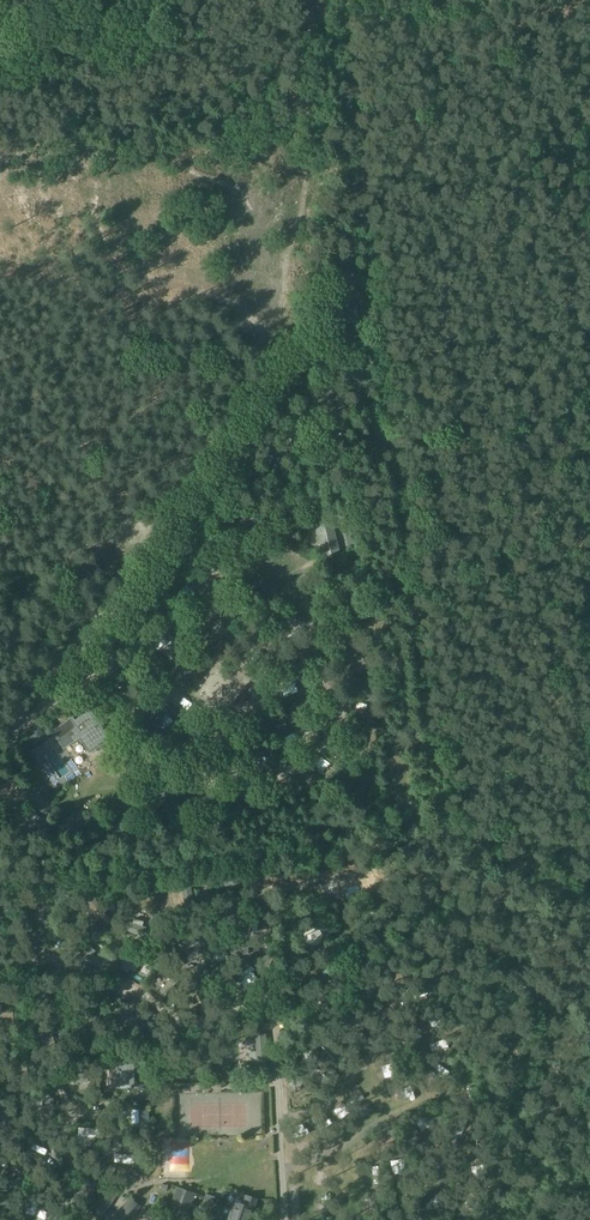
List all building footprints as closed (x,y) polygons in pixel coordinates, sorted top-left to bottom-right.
[(339,523),(346,551),(360,548),(353,520),(339,523)] [(329,526),(313,530),(321,562),(337,558),(337,555),(329,526)] [(77,740),(87,755),(107,741),(87,713),(72,723),(70,720),(50,734),(62,750),(77,740)] [(28,733),(33,741),(41,735),(44,739),(47,736),(39,725),(28,733)] [(46,833),(51,823),(28,811),(23,822),(46,833)] [(183,887),(176,888),(180,905),(186,904),(183,887)] [(99,921),(106,916),(93,896),(86,901),(99,921)] [(44,901),(43,920),(52,920),(53,901),(44,901)] [(243,912),(222,917),(224,926),(245,920),(243,912)] [(139,925),(128,922),(126,930),(151,939),(154,930),(142,926),(139,925)] [(59,929),(53,925),(48,932),(55,936),(59,929)] [(319,943),(320,942),(321,940),(322,938),(322,936),(322,934),(322,933),(321,931),(320,929),(318,928),(317,927),(315,927),(313,927),(311,927),(309,928),(308,929),(306,930),(305,932),(305,933),(304,935),(304,937),(305,939),(306,941),(307,942),(308,943),(310,944),(312,945),(314,945),(316,945),(317,944),(319,943)] [(8,930),(7,939),(23,940),(24,931),(8,930)] [(178,940),(195,944),(194,952),(203,954),(204,954),(208,937),(180,930),(178,940)] [(375,948),(377,947),(378,946),(379,944),(379,943),(380,941),(379,939),(379,938),(378,936),(377,935),(376,934),(374,933),(373,933),(371,933),(370,933),(368,934),(367,935),(366,936),(365,937),(364,939),(364,940),(364,942),(364,944),(365,945),(366,946),(368,947),(369,948),(371,948),(372,949),(374,948),(375,948)] [(152,941),(151,948),(157,950),(159,943),(152,941)] [(120,971),(129,973),(130,969),(135,946),(126,944),(120,971)] [(93,959),(95,952),(69,946),(68,953),(93,959)] [(220,947),(219,947),(217,947),(216,948),(215,949),(214,950),(213,951),(213,952),(212,953),(212,954),(212,956),(213,957),(213,958),(214,959),(215,960),(216,961),(217,962),(219,962),(220,962),(221,962),(222,962),(224,961),(225,960),(226,959),(226,958),(227,957),(227,956),(227,954),(227,953),(227,952),(226,951),(226,950),(225,949),(224,948),(222,947),(221,947),(220,947)] [(238,955),(249,954),(248,947),(237,948),(238,955)] [(22,957),(12,956),(11,978),(20,979),(22,957)] [(330,973),(332,973),(334,972),(335,970),(336,969),(337,967),(337,965),(337,963),(336,962),(335,960),(334,959),(333,957),(331,957),(329,956),(328,956),(326,956),(324,957),(323,958),(321,959),(320,961),(320,963),(319,964),(319,966),(320,968),(321,970),(322,971),(323,972),(325,973),(327,973),(329,973),(330,973)] [(158,992),(164,996),(175,983),(170,978),(158,992)] [(372,999),(374,998),(375,996),(377,995),(377,993),(378,991),(378,989),(378,987),(377,985),(376,984),(374,982),(373,981),(371,981),(369,981),(367,981),(365,981),(363,982),(362,984),(361,985),(360,987),(359,989),(359,991),(360,993),(360,995),(361,996),(363,997),(365,998),(366,999),(368,999),(370,999),(372,999)] [(51,992),(41,1006),(52,1014),(62,1000),(51,992)] [(64,1001),(48,1020),(54,1026),(70,1007),(64,1001)] [(134,1030),(138,1023),(147,1009),(137,1003),(128,1017),(124,1014),(120,1021),(134,1030)] [(89,1015),(89,1041),(99,1041),(100,1015),(89,1015)] [(123,1027),(118,1024),(113,1030),(119,1033),(123,1027)] [(35,1032),(43,1057),(52,1053),(44,1029),(35,1032)] [(264,1033),(255,1034),(257,1064),(266,1063),(268,1063),(266,1033),(264,1033)] [(226,1044),(222,1040),(217,1044),(221,1048),(226,1044)] [(315,1060),(316,1059),(317,1057),(318,1056),(318,1054),(318,1052),(318,1050),(317,1049),(316,1047),(314,1046),(313,1045),(311,1045),(309,1045),(307,1045),(306,1046),(304,1047),(303,1048),(302,1049),(301,1051),(301,1053),(301,1054),(302,1056),(302,1058),(303,1059),(305,1060),(306,1061),(308,1062),(310,1062),(312,1062),(313,1061),(315,1060)] [(117,1086),(133,1086),(134,1063),(118,1063),(118,1064),(110,1064),(110,1075),(117,1076),(117,1086)] [(252,1063),(241,1064),(242,1071),(253,1070),(252,1063)] [(188,1069),(163,1070),(163,1079),(188,1078),(188,1069)] [(65,1082),(88,1081),(88,1072),(64,1073),(65,1082)] [(89,1094),(89,1103),(97,1103),(97,1094),(89,1094)] [(54,1098),(41,1099),(45,1129),(57,1127),(54,1098)] [(4,1133),(13,1131),(9,1109),(0,1110),(0,1114),(4,1133)] [(148,1110),(139,1110),(140,1125),(135,1126),(135,1130),(140,1129),(140,1134),(149,1133),(148,1110)] [(79,1127),(78,1136),(104,1138),(105,1129),(79,1127)] [(140,1156),(115,1153),(114,1162),(139,1164),(140,1156)] [(26,1179),(0,1181),(1,1190),(26,1188),(26,1179)] [(119,1190),(108,1183),(91,1208),(102,1216),(119,1190)] [(196,1193),(178,1187),(172,1205),(190,1211),(196,1193)] [(299,1188),(289,1188),(290,1210),(300,1209),(299,1188)] [(131,1194),(112,1217),(116,1219),(126,1219),(141,1202),(131,1194)] [(214,1196),(206,1194),(204,1200),(212,1203),(214,1196)] [(236,1201),(235,1204),(253,1210),(257,1198),(246,1195),(244,1200),(243,1203),(236,1201)] [(253,1210),(235,1204),(229,1219),(250,1219),(253,1210)]
